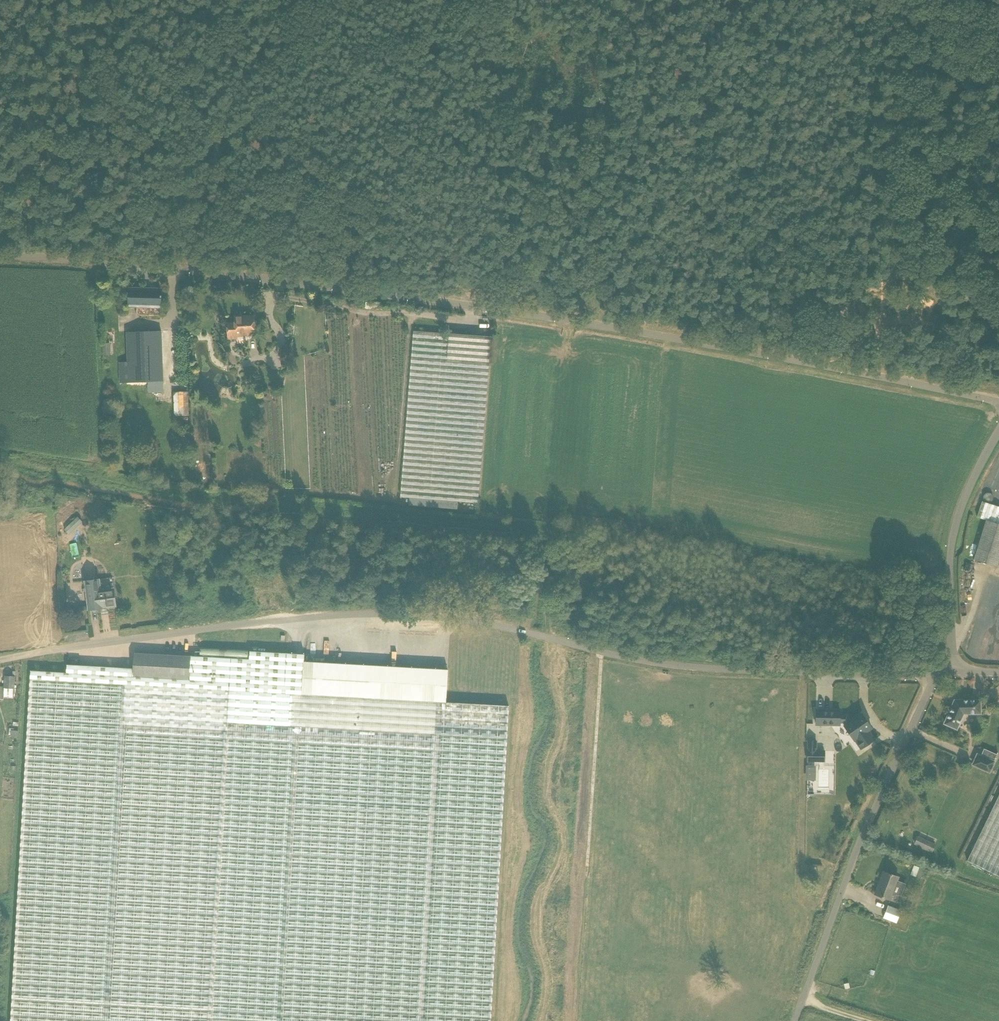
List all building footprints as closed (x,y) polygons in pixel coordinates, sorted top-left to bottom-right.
[(129,306),(137,307),(137,314),(160,315),(161,297),(162,297),(162,295),(161,295),(161,288),(150,288),(150,289),(130,288),(129,306)] [(255,335),(254,316),(235,317),(236,323),(228,323),(229,338),(237,338),(237,335),(255,335)] [(164,392),(163,381),(161,331),(127,332),(128,362),(119,362),(120,382),(149,381),(149,393),(158,393),(164,392)] [(491,337),(413,331),(402,496),(409,497),(409,505),(466,510),(466,501),(480,501),(491,337)] [(103,355),(111,355),(110,343),(102,343),(103,355)] [(189,416),(188,392),(174,392),(174,416),(178,416),(187,416),(189,416)] [(983,528),(974,560),(997,567),(998,561),(998,507),(994,505),(982,501),(977,517),(986,520),(983,528)] [(74,520),(64,530),(69,534),(79,525),(74,520)] [(112,577),(85,581),(89,610),(116,606),(112,577)] [(229,658),(191,656),(134,653),(134,661),(133,669),(67,665),(66,675),(30,673),(12,999),(11,1020),(491,1020),(509,706),(446,702),(448,670),(401,667),(304,662),(305,654),(250,651),(249,659),(229,658)] [(4,687),(0,686),(0,693),(4,693),(3,697),(17,698),(18,687),(15,687),(16,671),(13,671),(13,676),(4,675),(4,687)] [(955,700),(945,724),(957,729),(963,713),(980,713),(980,700),(955,700)] [(844,726),(854,740),(855,739),(861,748),(874,740),(868,730),(872,728),(862,714),(851,722),(847,716),(841,716),(840,711),(816,710),(816,726),(840,726),(840,723),(844,723),(845,725),(844,726)] [(808,750),(808,760),(817,761),(817,751),(817,741),(809,741),(808,751),(808,750)] [(977,754),(972,765),(990,772),(995,761),(977,754)] [(816,780),(816,765),(806,765),(806,780),(816,780)] [(967,861),(998,876),(998,795),(967,861)] [(935,844),(922,838),(920,842),(916,840),(914,844),(932,852),(935,844)] [(921,867),(915,865),(912,875),(918,876),(921,867)] [(884,871),(875,894),(890,900),(899,877),(884,871)] [(889,905),(886,911),(884,918),(895,923),(898,916),(900,910),(889,905)]
